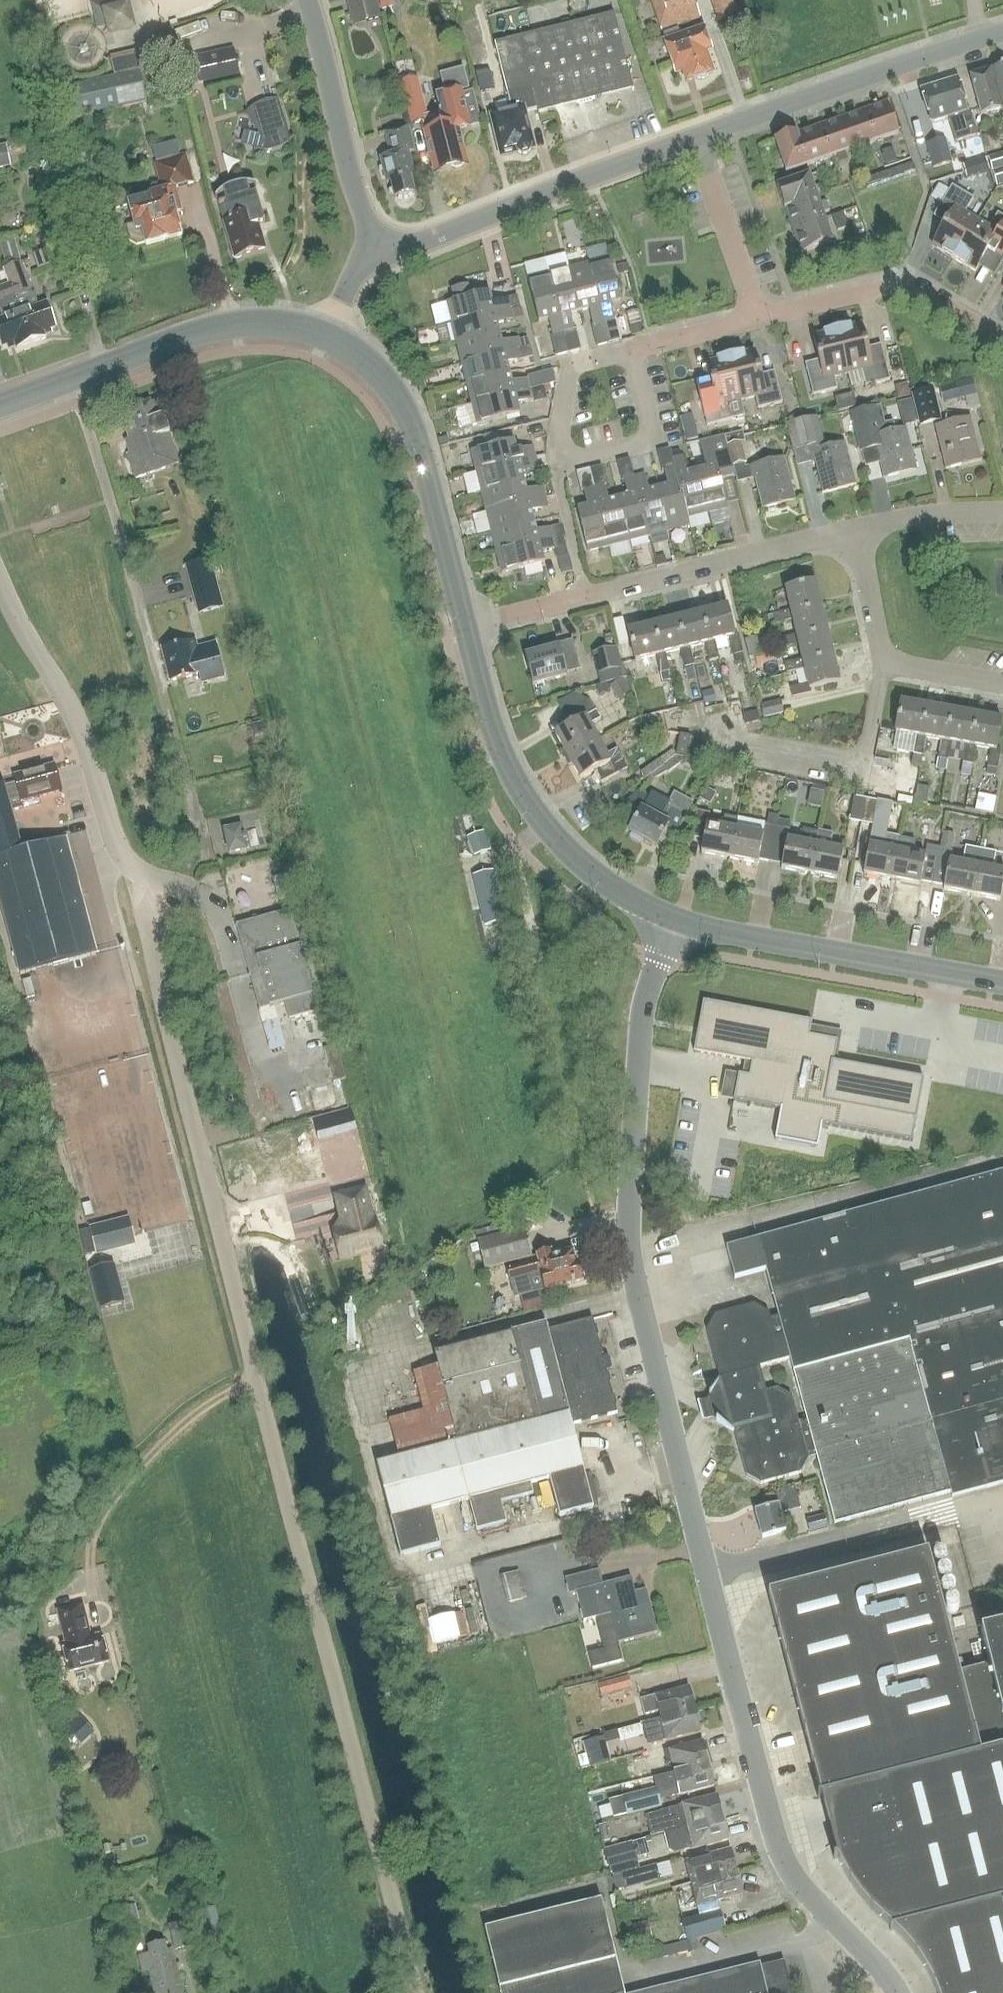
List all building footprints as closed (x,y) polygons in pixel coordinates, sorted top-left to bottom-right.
[(353,10),(363,8),(367,22),(381,18),(376,0),(351,0),(353,10)] [(381,9),(393,6),(392,0),(379,0),(381,9)] [(660,31),(699,19),(694,0),(650,0),(660,31)] [(106,31),(135,27),(131,2),(103,6),(106,31)] [(615,15),(496,45),(507,92),(535,85),(541,112),(634,88),(615,15)] [(708,75),(709,73),(713,72),(707,51),(712,50),(705,27),(681,35),(679,29),(664,33),(676,74),(684,71),(687,80),(697,77),(699,78),(701,78),(703,78),(704,78),(706,77),(707,76),(708,75)] [(239,74),(233,48),(192,57),(197,83),(239,74)] [(1001,109),(1002,108),(1002,66),(990,69),(1001,109)] [(418,77),(401,81),(412,124),(424,121),(437,173),(455,168),(458,170),(464,168),(467,165),(470,164),(461,129),(472,126),(463,91),(468,90),(463,68),(440,74),(445,94),(435,96),(439,111),(427,114),(418,77)] [(981,114),(1001,109),(990,69),(970,75),(981,114)] [(139,70),(63,87),(70,119),(146,102),(139,70)] [(969,110),(967,111),(957,79),(921,90),(931,123),(947,118),(955,142),(977,135),(969,110)] [(512,109),(491,114),(502,157),(519,152),(524,155),(530,154),(533,149),(536,148),(526,111),(538,109),(539,112),(541,112),(535,85),(507,92),(512,109)] [(786,173),(898,134),(887,103),(796,134),(796,133),(774,141),(786,173)] [(252,151),(262,152),(265,152),(269,151),(271,151),(277,148),(281,147),(286,144),(291,140),(294,138),(292,136),(289,140),(279,104),(244,114),(258,136),(263,151),(252,149),(252,151)] [(392,155),(382,158),(388,182),(392,181),(396,196),(400,195),(404,196),(408,195),(411,192),(415,191),(411,175),(415,174),(410,152),(416,150),(410,126),(386,132),(392,155)] [(932,168),(952,162),(945,139),(926,144),(932,168)] [(6,145),(0,146),(0,169),(10,167),(6,145)] [(991,172),(1002,169),(1002,153),(987,158),(991,172)] [(177,188),(194,182),(187,155),(155,163),(162,189),(152,192),(153,196),(129,202),(135,224),(127,226),(131,241),(138,245),(146,243),(146,244),(183,235),(177,213),(183,211),(177,188)] [(863,180),(866,188),(915,171),(912,163),(863,180)] [(991,172),(996,186),(1002,184),(1002,169),(991,172)] [(801,253),(832,242),(809,176),(776,187),(784,208),(785,208),(801,253)] [(219,206),(222,205),(231,202),(236,219),(224,222),(235,257),(237,258),(266,248),(259,224),(265,223),(256,193),(248,195),(245,185),(251,185),(256,186),(256,185),(251,184),(245,184),(241,184),(239,184),(236,185),(234,185),(231,186),(229,187),(226,189),(224,190),(222,192),(220,193),(217,196),(215,198),(216,199),(217,198),(219,206)] [(953,259),(977,220),(965,213),(973,199),(952,186),(935,212),(948,220),(932,246),(941,251),(953,259)] [(953,259),(966,267),(966,266),(975,271),(990,246),(1002,253),(1002,252),(1002,217),(997,213),(989,227),(977,220),(953,259)] [(5,266),(20,261),(12,235),(0,239),(0,251),(5,266)] [(55,247),(32,254),(36,268),(60,261),(55,247)] [(589,264),(609,343),(621,340),(616,319),(614,320),(610,304),(620,301),(609,259),(589,264)] [(21,262),(3,268),(9,283),(31,344),(45,339),(43,333),(55,329),(51,317),(52,313),(50,309),(47,307),(46,303),(37,307),(21,262)] [(569,269),(579,311),(589,309),(593,325),(591,325),(596,346),(609,343),(589,264),(569,269)] [(570,314),(579,311),(569,269),(548,274),(563,333),(568,354),(581,351),(576,329),(574,330),(570,314)] [(548,319),(552,335),(549,336),(554,357),(568,354),(563,333),(548,274),(528,279),(538,321),(548,319)] [(9,283),(0,287),(0,311),(3,319),(0,320),(0,342),(2,348),(15,343),(17,349),(31,344),(9,283)] [(466,284),(450,288),(454,301),(469,297),(466,284)] [(510,309),(519,306),(516,296),(492,302),(489,292),(469,297),(454,301),(446,303),(451,323),(510,309)] [(510,309),(451,323),(456,344),(499,333),(497,323),(513,319),(510,309)] [(640,322),(629,325),(632,336),(643,333),(640,322)] [(851,326),(836,330),(848,374),(861,370),(865,386),(890,380),(882,350),(868,353),(861,324),(851,327),(851,326)] [(834,377),(848,374),(836,330),(822,333),(822,334),(813,336),(820,365),(806,369),(813,396),(837,389),(834,377)] [(502,342),(499,333),(456,344),(461,364),(529,347),(527,337),(518,340),(518,338),(502,342)] [(529,347),(461,364),(466,384),(509,373),(507,363),(532,357),(529,347)] [(730,356),(741,400),(754,397),(757,409),(782,403),(775,376),(761,380),(754,351),(744,353),(730,356)] [(713,392),(699,395),(707,426),(731,420),(745,416),(741,400),(730,356),(716,360),(706,363),(713,392)] [(472,404),(531,389),(555,383),(552,370),(527,376),(528,379),(512,383),(509,373),(466,384),(472,404)] [(533,400),(531,389),(472,404),(477,425),(519,414),(517,404),(533,400)] [(911,395),(919,426),(938,421),(931,391),(911,395)] [(126,453),(135,478),(178,462),(168,432),(162,415),(166,414),(161,400),(149,404),(149,402),(119,413),(128,439),(124,441),(129,453),(126,453)] [(872,408),(850,414),(860,454),(875,450),(882,478),(916,470),(906,428),(895,431),(893,423),(877,427),(872,408)] [(687,438),(699,437),(696,413),(684,414),(687,438)] [(845,443),(824,448),(817,418),(786,425),(792,451),(807,447),(810,463),(813,462),(821,493),(855,485),(845,443)] [(944,469),(981,460),(971,418),(934,427),(944,469)] [(746,463),(741,442),(744,441),(742,432),(724,436),(732,467),(746,463)] [(706,468),(697,471),(707,513),(728,508),(721,480),(734,477),(726,446),(724,436),(700,442),(706,468)] [(476,472),(535,457),(533,446),(516,451),(514,440),(471,451),(476,472)] [(668,486),(658,488),(669,531),(689,526),(688,518),(687,518),(674,467),(672,459),(670,453),(669,449),(657,452),(662,471),(664,470),(668,486)] [(670,453),(672,459),(679,457),(678,451),(670,453)] [(535,457),(476,472),(481,492),(524,481),(521,472),(538,468),(535,457)] [(707,513),(697,471),(687,473),(683,457),(679,457),(672,459),(674,467),(687,518),(688,518),(707,513)] [(761,508),(795,500),(785,458),(751,467),(761,508)] [(627,496),(618,499),(628,541),(649,536),(634,477),(629,459),(617,462),(621,481),(623,480),(627,496)] [(628,541),(618,499),(608,501),(604,485),(606,485),(601,466),(589,469),(608,547),(628,541)] [(587,552),(608,547),(589,469),(576,472),(581,491),(583,491),(587,506),(577,509),(587,552)] [(669,531),(658,488),(649,491),(645,475),(634,477),(649,536),(669,531)] [(526,491),(524,481),(481,492),(486,512),(545,497),(542,487),(526,491)] [(491,532),(534,522),(531,512),(548,508),(545,497),(486,512),(491,532)] [(536,531),(534,522),(491,532),(496,553),(563,536),(560,525),(536,531)] [(563,536),(496,553),(501,573),(544,563),(541,553),(554,549),(557,560),(568,557),(563,536)] [(209,560),(186,566),(195,601),(218,595),(209,560)] [(775,624),(792,620),(791,615),(821,607),(815,583),(785,590),(790,610),(772,615),(775,624)] [(726,607),(701,613),(709,642),(714,641),(729,637),(733,655),(742,653),(738,634),(733,635),(726,607)] [(780,648),(798,644),(797,639),(827,632),(821,607),(791,615),(792,620),(796,635),(778,639),(780,648)] [(709,661),(718,659),(714,641),(709,642),(701,613),(677,619),(684,649),(689,647),(704,644),(709,661)] [(694,665),(689,647),(684,649),(677,619),(652,625),(660,655),(665,653),(680,650),(685,667),(694,665)] [(669,671),(665,653),(660,655),(652,625),(627,631),(635,661),(656,656),(660,673),(669,671)] [(786,673),(804,669),(803,664),(833,657),(827,632),(797,639),(798,644),(802,659),(784,663),(786,673)] [(194,640),(160,649),(169,681),(198,673),(201,683),(223,677),(214,643),(196,648),(194,640)] [(564,673),(579,670),(571,640),(541,648),(542,652),(524,657),(531,684),(565,676),(564,673)] [(599,683),(624,677),(617,647),(592,653),(599,683)] [(839,681),(833,657),(803,664),(804,669),(807,684),(790,688),(792,697),(811,692),(810,688),(839,681)] [(617,701),(631,693),(623,679),(609,687),(617,701)] [(746,731),(761,729),(757,694),(742,696),(746,731)] [(567,756),(597,739),(589,725),(600,719),(589,699),(562,714),(568,726),(555,734),(567,756)] [(764,718),(783,713),(780,700),(760,704),(764,718)] [(920,737),(925,706),(900,702),(895,732),(916,736),(911,764),(920,766),(925,738),(920,737)] [(945,741),(950,711),(925,706),(920,737),(925,738),(941,741),(936,769),(945,770),(950,742),(945,741)] [(969,776),(972,764),(975,747),(970,746),(975,715),(950,711),(945,741),(950,742),(966,745),(960,775),(969,776)] [(970,746),(975,747),(990,750),(987,767),(996,769),(1000,750),(995,749),(1000,720),(975,715),(970,746)] [(679,735),(676,752),(675,758),(683,760),(685,760),(687,749),(690,750),(692,739),(689,738),(689,737),(679,735)] [(605,754),(597,739),(567,756),(579,779),(593,772),(599,783),(626,768),(616,748),(605,754)] [(16,782),(6,785),(12,811),(39,803),(38,798),(56,792),(49,767),(14,776),(16,782)] [(23,850),(12,811),(6,785),(0,787),(0,857),(23,850)] [(670,802),(651,792),(642,809),(641,809),(629,831),(656,846),(667,826),(677,831),(693,803),(674,793),(670,802)] [(861,823),(866,799),(842,795),(838,815),(849,817),(849,820),(861,823)] [(866,799),(861,823),(873,825),(877,801),(866,799)] [(700,853),(728,859),(737,819),(724,816),(722,827),(707,824),(709,814),(696,812),(692,836),(703,838),(700,853)] [(737,819),(728,859),(757,864),(757,860),(770,862),(778,819),(778,816),(768,814),(766,825),(763,825),(764,824),(737,819)] [(229,853),(246,850),(241,827),(224,830),(229,853)] [(777,827),(770,862),(781,864),(780,868),(809,874),(817,832),(803,829),(800,842),(787,840),(789,829),(777,827)] [(474,854),(491,849),(485,831),(469,836),(474,854)] [(817,832),(809,874),(837,879),(843,850),(827,848),(830,835),(817,832)] [(891,880),(900,838),(871,833),(863,875),(891,880)] [(914,841),(900,838),(891,880),(920,886),(920,882),(932,884),(941,840),(932,838),(930,847),(927,846),(925,856),(912,854),(914,841)] [(72,863),(65,839),(23,850),(0,857),(0,883),(72,863)] [(939,848),(932,884),(944,886),(943,890),(971,896),(980,850),(965,847),(962,864),(949,861),(951,851),(950,850),(939,848)] [(980,850),(971,896),(1000,901),(1002,885),(1002,872),(992,869),(995,853),(980,850)] [(5,913),(80,892),(72,863),(0,883),(0,895),(5,913)] [(484,927),(504,923),(492,871),(472,876),(484,927)] [(96,954),(80,892),(5,913),(21,974),(96,954)] [(236,925),(242,947),(252,944),(272,939),(277,954),(291,950),(288,939),(292,938),(291,934),(296,932),(290,910),(236,925)] [(318,1012),(296,932),(291,934),(292,938),(288,939),(291,950),(277,954),(272,939),(252,944),(242,947),(259,1011),(284,1004),(288,1020),(318,1012)] [(706,1009),(697,1059),(755,1069),(753,1084),(741,1082),(736,1112),(783,1120),(778,1151),(821,1158),(825,1135),(915,1151),(928,1076),(838,1060),(840,1046),(812,1041),(813,1037),(814,1028),(706,1009)] [(328,1048),(324,1049),(333,1083),(344,1080),(335,1046),(328,1048)] [(816,1457),(835,1524),(950,1493),(951,1497),(1002,1483),(1002,1173),(727,1248),(735,1279),(766,1271),(778,1316),(770,1318),(769,1313),(754,1304),(715,1315),(707,1329),(719,1378),(707,1400),(712,1420),(734,1432),(746,1477),(760,1485),(801,1474),(810,1459),(816,1457)] [(341,1260),(382,1250),(374,1220),(372,1221),(364,1189),(335,1197),(342,1224),(338,1229),(333,1231),(341,1260)] [(135,1246),(128,1217),(88,1227),(89,1230),(80,1232),(86,1256),(95,1254),(95,1256),(135,1246)] [(484,1269),(531,1257),(524,1229),(477,1241),(484,1269)] [(530,1295),(546,1291),(582,1281),(577,1263),(576,1264),(573,1251),(551,1257),(550,1252),(537,1256),(538,1262),(507,1270),(510,1281),(525,1277),(530,1295)] [(125,1303),(114,1264),(89,1271),(100,1310),(125,1303)] [(439,1546),(430,1510),(467,1500),(475,1531),(505,1522),(500,1502),(531,1494),(529,1483),(548,1478),(558,1517),(592,1508),(570,1425),(616,1414),(592,1320),(547,1331),(545,1325),(510,1333),(511,1336),(434,1356),(457,1444),(375,1466),(399,1557),(439,1546)] [(780,1513),(800,1508),(793,1485),(782,1488),(784,1493),(774,1496),(776,1505),(754,1511),(761,1538),(785,1531),(780,1513)] [(768,1594),(820,1796),(817,1797),(817,1799),(821,1798),(821,1799),(836,1856),(836,1857),(833,1858),(833,1860),(837,1859),(839,1863),(841,1867),(845,1876),(846,1877),(852,1886),(859,1895),(866,1905),(874,1913),(883,1922),(892,1929),(889,1930),(889,1931),(894,1930),(902,1939),(911,1949),(918,1958),(924,1968),(930,1978),(934,1989),(936,1992),(1002,1992),(1002,1627),(980,1632),(989,1665),(959,1673),(928,1553),(768,1594)] [(599,1570),(564,1578),(568,1594),(575,1592),(583,1621),(610,1614),(618,1643),(657,1633),(650,1604),(638,1607),(635,1592),(631,1576),(602,1584),(599,1570)] [(503,1576),(509,1603),(527,1598),(520,1572),(503,1576)] [(68,1673),(108,1662),(101,1635),(90,1638),(82,1606),(57,1612),(65,1644),(61,1645),(68,1673)] [(601,1696),(632,1688),(629,1677),(598,1685),(601,1696)] [(658,1712),(660,1719),(694,1710),(689,1693),(684,1694),(683,1689),(640,1700),(644,1716),(658,1712)] [(660,1719),(661,1723),(646,1727),(651,1744),(662,1741),(662,1742),(694,1734),(693,1729),(698,1728),(694,1710),(660,1719)] [(80,1744),(93,1732),(80,1716),(66,1729),(80,1744)] [(588,1762),(612,1756),(606,1736),(583,1742),(588,1762)] [(672,1763),(674,1773),(708,1765),(703,1746),(698,1748),(697,1743),(664,1751),(668,1764),(672,1763)] [(630,1783),(647,1778),(640,1752),(623,1757),(630,1783)] [(713,1786),(708,1765),(674,1773),(676,1781),(665,1784),(669,1797),(713,1786)] [(656,1788),(608,1800),(613,1818),(660,1806),(656,1788)] [(688,1827),(722,1819),(716,1796),(678,1806),(657,1811),(663,1833),(688,1827)] [(674,1853),(689,1849),(690,1850),(722,1842),(720,1837),(726,1836),(722,1819),(688,1827),(663,1833),(667,1850),(674,1853)] [(639,1864),(633,1842),(604,1850),(609,1872),(639,1864)] [(724,1851),(685,1861),(691,1884),(735,1872),(731,1855),(725,1856),(724,1851)] [(659,1880),(656,1866),(612,1877),(615,1892),(659,1880)] [(735,1872),(691,1884),(699,1918),(683,1923),(688,1940),(723,1931),(715,1901),(735,1896),(734,1891),(740,1890),(735,1872)] [(500,1992),(624,1992),(601,1900),(484,1928),(500,1992)] [(174,1950),(189,1947),(183,1922),(168,1925),(174,1950)] [(172,1950),(167,1951),(165,1943),(148,1947),(150,1954),(139,1957),(143,1972),(148,1971),(154,1992),(183,1992),(172,1950)] [(784,1961),(760,1967),(759,1963),(637,1992),(791,1992),(784,1961)]
